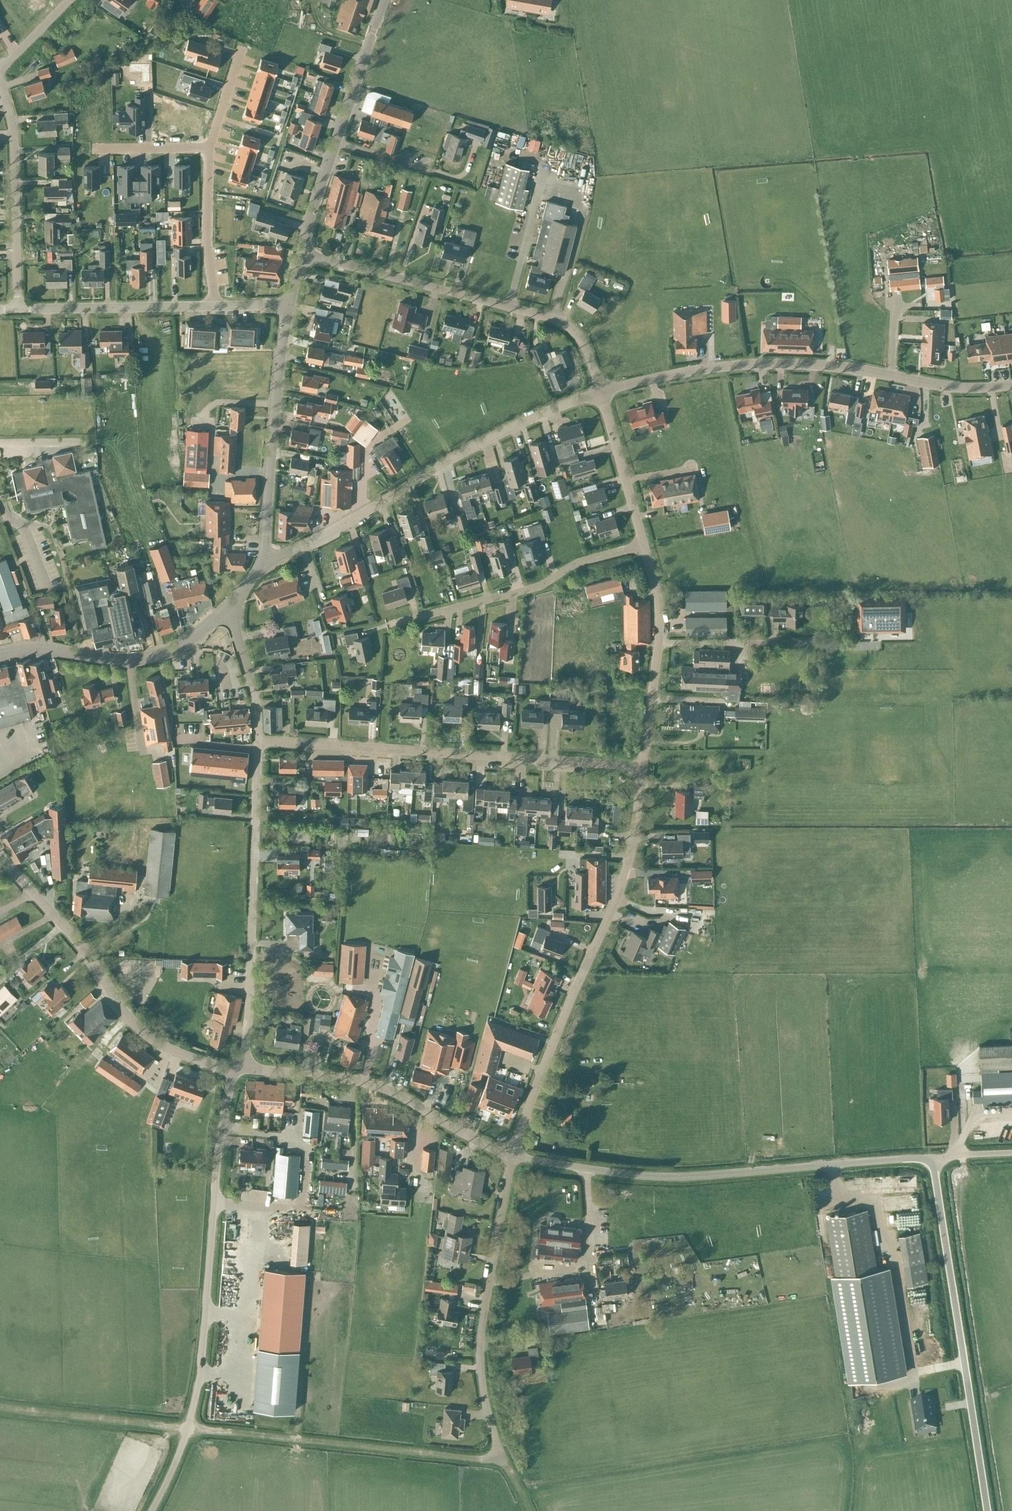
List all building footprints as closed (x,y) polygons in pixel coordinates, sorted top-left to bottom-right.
[(101,4),(112,12),(116,6),(108,0),(103,0),(101,4)] [(116,6),(123,10),(130,0),(108,0),(116,6)] [(195,9),(206,16),(218,0),(201,0),(195,9)] [(376,0),(343,0),(336,20),(339,21),(336,28),(355,34),(358,23),(360,24),(365,10),(372,12),(376,0)] [(508,5),(547,12),(550,0),(509,0),(508,5)] [(153,27),(147,36),(154,41),(160,32),(153,27)] [(189,39),(184,53),(196,56),(194,63),(216,70),(221,56),(207,52),(209,46),(189,39)] [(337,72),(342,57),(329,52),(331,46),(320,42),(318,49),(324,51),(319,66),(337,72)] [(58,66),(77,58),(72,48),(53,56),(58,66)] [(99,56),(86,62),(85,62),(88,69),(102,63),(99,56)] [(261,59),(257,70),(274,76),(278,64),(261,59)] [(43,85),(51,83),(48,75),(50,74),(48,67),(38,70),(40,78),(40,77),(41,79),(24,85),(29,99),(46,94),(43,85)] [(257,70),(253,82),(271,87),(274,76),(257,70)] [(203,85),(205,79),(183,72),(181,80),(190,83),(187,94),(207,100),(211,87),(203,85)] [(317,79),(313,93),(319,95),(328,98),(333,84),(323,81),(317,79)] [(253,82),(250,93),(267,99),(271,87),(253,82)] [(357,134),(387,143),(384,150),(395,154),(401,136),(383,131),(384,127),(382,126),(384,118),(408,125),(413,111),(388,103),(391,96),(375,91),(374,91),(373,91),(372,91),(371,91),(370,91),(369,92),(368,92),(367,93),(366,95),(365,96),(361,110),(372,113),(369,122),(361,120),(357,134)] [(250,93),(246,105),(263,110),(267,99),(250,93)] [(310,101),(308,107),(314,109),(324,112),(328,98),(319,95),(313,93),(310,101)] [(119,111),(119,125),(127,125),(127,131),(144,131),(143,105),(143,97),(136,97),(136,105),(127,105),(127,111),(119,111)] [(169,97),(165,109),(178,113),(174,124),(197,131),(202,116),(189,112),(191,104),(169,97)] [(246,105),(242,117),(259,122),(263,110),(246,105)] [(301,110),(298,121),(299,122),(305,124),(303,131),(316,135),(321,122),(308,118),(310,112),(303,110),(301,110)] [(38,135),(56,134),(56,127),(67,126),(67,112),(54,112),(55,119),(37,120),(38,135)] [(295,133),(298,124),(290,122),(287,131),(295,133)] [(458,136),(452,134),(448,133),(443,146),(447,148),(445,155),(458,159),(465,139),(464,138),(465,134),(481,140),(484,130),(468,125),(466,131),(461,129),(458,136)] [(495,129),(489,127),(483,145),(489,148),(495,129)] [(295,136),(293,142),(298,144),(312,149),(316,135),(303,131),(300,138),(295,136)] [(243,134),(239,145),(256,151),(260,139),(243,134)] [(239,145),(235,157),(253,162),(256,151),(239,145)] [(69,158),(70,158),(69,147),(57,147),(57,152),(38,153),(39,172),(53,172),(53,164),(69,164),(69,158)] [(235,157),(232,168),(249,174),(253,162),(235,157)] [(523,188),(528,169),(506,162),(495,201),(522,209),(528,189),(523,188)] [(174,185),(189,185),(189,165),(174,165),(174,185)] [(84,186),(98,186),(98,166),(84,166),(84,186)] [(119,166),(119,192),(126,192),(126,202),(139,202),(139,173),(134,173),(134,166),(119,166)] [(139,173),(139,202),(152,202),(152,192),(158,192),(158,166),(143,166),(143,173),(139,173)] [(232,168),(228,180),(245,186),(249,174),(232,168)] [(296,197),(302,178),(287,173),(281,192),(279,198),(286,200),(288,194),(296,197)] [(357,206),(361,192),(356,191),(359,181),(334,175),(326,208),(328,208),(347,214),(350,214),(352,205),(357,206)] [(51,186),(44,186),(45,199),(58,199),(65,199),(65,190),(71,190),(71,180),(67,180),(59,180),(58,180),(58,178),(50,178),(51,183),(58,183),(58,186),(51,186)] [(407,211),(412,191),(401,188),(396,208),(407,211)] [(391,239),(394,225),(383,222),(390,197),(366,191),(355,230),(391,239)] [(250,200),(247,214),(255,217),(251,229),(258,231),(258,230),(268,233),(285,238),(289,225),(273,221),(275,216),(263,212),(258,211),(260,204),(250,200)] [(529,273),(525,287),(545,292),(551,270),(563,273),(576,225),(562,221),(561,220),(563,212),(564,213),(566,205),(546,200),(542,216),(543,216),(533,257),(539,259),(538,261),(539,261),(538,266),(531,264),(529,273)] [(434,206),(431,216),(429,224),(419,221),(414,241),(428,244),(431,231),(438,233),(444,208),(434,206)] [(347,214),(328,208),(324,222),(343,227),(347,214)] [(157,212),(156,212),(156,220),(157,220),(164,219),(164,211),(157,212)] [(70,224),(70,213),(56,213),(56,219),(45,220),(45,240),(60,240),(60,227),(64,227),(64,224),(70,224)] [(135,213),(115,214),(115,224),(136,224),(135,213)] [(138,225),(138,229),(145,229),(154,229),(154,217),(150,217),(150,221),(145,221),(145,225),(138,225)] [(190,217),(172,217),(172,229),(191,228),(190,217)] [(191,228),(172,229),(172,240),(191,240),(191,228)] [(464,228),(460,245),(445,241),(441,256),(463,261),(466,247),(472,248),(476,231),(464,228)] [(140,259),(126,259),(126,268),(132,268),(132,273),(132,276),(130,276),(130,282),(132,282),(132,284),(146,284),(146,278),(145,267),(149,267),(152,267),(152,250),(150,250),(150,243),(140,243),(140,250),(140,259)] [(157,243),(157,251),(165,251),(165,247),(165,243),(157,243)] [(928,251),(927,244),(919,245),(920,252),(928,251)] [(107,250),(106,246),(105,245),(100,245),(100,250),(100,264),(88,265),(88,269),(82,269),(82,285),(103,285),(103,265),(109,265),(109,250),(107,250)] [(258,245),(257,254),(263,255),(282,257),(283,247),(264,245),(258,245)] [(177,274),(190,274),(190,256),(183,256),(183,247),(174,247),(174,257),(177,257),(177,274)] [(165,251),(157,251),(157,259),(165,259),(165,251)] [(246,257),(244,273),(261,275),(261,279),(279,281),(282,257),(263,255),(252,254),(252,257),(246,257)] [(921,262),(943,262),(943,254),(921,255),(921,262)] [(921,288),(919,274),(917,256),(887,259),(891,291),(921,288)] [(66,270),(71,270),(71,259),(59,259),(59,269),(46,270),(46,286),(66,285),(66,270)] [(586,272),(583,276),(577,285),(585,290),(577,303),(592,312),(600,298),(587,291),(593,282),(595,277),(586,272)] [(943,276),(925,278),(926,287),(936,286),(944,285),(943,276)] [(349,296),(351,285),(339,282),(337,288),(323,285),(319,300),(340,305),(342,294),(349,296)] [(937,288),(934,288),(936,301),(945,300),(950,299),(949,288),(944,288),(944,285),(936,286),(937,288)] [(353,305),(352,306),(358,308),(363,288),(358,287),(356,293),(353,305)] [(736,320),(736,300),(722,300),(723,320),(736,320)] [(415,306),(399,302),(396,315),(394,315),(392,325),(409,330),(410,326),(423,329),(427,315),(414,312),(415,306)] [(347,305),(345,313),(356,315),(358,308),(352,306),(353,305),(350,304),(350,306),(347,305)] [(314,313),(311,329),(315,329),(313,337),(329,340),(333,320),(341,322),(343,313),(327,309),(326,316),(314,313)] [(952,309),(940,309),(940,318),(952,318),(952,309)] [(706,310),(698,310),(674,311),(674,338),(676,338),(677,351),(697,350),(697,338),(696,338),(696,332),(707,332),(706,310)] [(459,341),(460,336),(471,338),(474,326),(464,323),(465,319),(445,314),(442,328),(453,331),(451,339),(459,341)] [(763,329),(763,350),(778,351),(813,352),(814,330),(803,330),(801,330),(788,329),(788,327),(793,328),(793,316),(778,316),(772,316),(772,319),(772,328),(771,328),(771,329),(766,329),(763,329)] [(258,324),(228,322),(217,321),(217,325),(188,323),(186,345),(216,346),(227,347),(227,343),(257,345),(258,324)] [(922,343),(944,344),(945,324),(923,322),(922,343)] [(490,325),(486,339),(503,344),(501,352),(514,355),(518,338),(513,336),(514,331),(510,330),(490,325)] [(67,331),(59,331),(59,334),(59,350),(75,350),(75,357),(81,356),(81,365),(89,365),(89,351),(81,351),(81,350),(81,331),(81,329),(67,330),(67,331)] [(127,336),(121,336),(121,330),(100,331),(100,345),(109,345),(109,355),(127,354),(127,336)] [(44,356),(44,354),(50,354),(50,341),(44,341),(44,332),(23,332),(23,346),(30,346),(30,356),(44,356)] [(1005,333),(996,335),(1000,363),(1009,362),(1005,333)] [(969,344),(967,344),(969,361),(989,358),(990,365),(1000,363),(996,335),(986,336),(987,342),(969,344)] [(435,348),(438,341),(431,339),(429,346),(435,348)] [(468,360),(470,348),(471,346),(461,343),(457,357),(468,360)] [(944,344),(922,343),(921,350),(923,350),(923,363),(939,364),(940,351),(943,351),(944,344)] [(409,344),(407,354),(414,356),(424,359),(427,349),(416,346),(409,344)] [(543,353),(540,345),(530,349),(536,364),(542,361),(546,370),(553,387),(566,382),(560,365),(561,365),(570,362),(565,350),(557,353),(557,355),(551,357),(549,351),(543,353)] [(369,378),(370,370),(361,368),(363,359),(358,358),(344,355),(329,352),(328,354),(323,353),(324,349),(308,346),(305,360),(321,363),(321,361),(327,362),(328,357),(343,360),(343,363),(357,365),(355,375),(369,378)] [(470,348),(468,360),(467,362),(477,365),(481,351),(470,348)] [(131,374),(131,366),(119,366),(119,378),(126,378),(126,384),(135,384),(135,377),(129,377),(129,374),(131,374)] [(316,391),(317,387),(317,383),(327,385),(329,377),(313,374),(313,376),(302,374),(300,388),(316,391)] [(92,393),(92,377),(80,377),(81,393),(92,393)] [(50,389),(50,387),(50,380),(35,381),(35,390),(50,389)] [(773,414),(770,400),(762,402),(759,388),(751,390),(751,392),(737,395),(740,412),(756,409),(757,417),(773,414)] [(808,389),(799,389),(799,390),(783,389),(782,405),(789,406),(789,413),(802,414),(802,406),(808,406),(808,389)] [(887,403),(889,392),(878,390),(878,392),(873,391),(870,410),(870,411),(869,415),(877,417),(877,419),(891,421),(894,405),(887,403)] [(859,397),(850,395),(831,391),(829,404),(847,408),(847,410),(856,412),(858,401),(859,397)] [(336,403),(338,395),(326,392),(324,401),(336,403)] [(910,396),(889,392),(887,403),(894,405),(891,421),(904,424),(905,419),(906,419),(910,396)] [(297,402),(294,415),(310,418),(312,412),(321,413),(321,415),(328,416),(330,411),(335,412),(337,405),(331,404),(331,403),(324,402),(323,405),(306,401),(306,404),(297,402)] [(627,410),(631,426),(648,422),(650,430),(666,425),(662,412),(654,414),(650,401),(643,403),(643,405),(627,410)] [(856,412),(855,415),(856,415),(862,416),(863,416),(866,403),(858,401),(856,412)] [(245,407),(231,407),(229,426),(230,426),(229,436),(215,435),(214,454),(220,454),(219,472),(234,473),(236,436),(237,426),(243,427),(245,407)] [(831,429),(829,415),(821,416),(822,430),(831,429)] [(984,415),(965,419),(967,428),(964,429),(970,458),(993,454),(990,436),(989,436),(988,430),(989,430),(987,424),(986,424),(984,415)] [(356,416),(347,428),(353,433),(362,421),(356,416)] [(763,420),(759,421),(761,431),(766,430),(767,433),(773,432),(771,418),(763,420)] [(365,446),(378,429),(364,419),(362,421),(353,433),(353,434),(352,435),(360,442),(365,446)] [(854,424),(852,433),(859,434),(859,432),(860,432),(862,422),(861,422),(854,421),(854,424)] [(911,435),(914,423),(905,421),(903,433),(911,435)] [(562,443),(556,444),(554,445),(558,457),(574,453),(571,442),(584,438),(580,423),(566,427),(566,425),(558,428),(562,443)] [(788,434),(786,424),(779,425),(781,435),(788,434)] [(318,442),(320,430),(310,428),(309,433),(291,430),(289,443),(306,447),(308,440),(318,442)] [(206,469),(209,431),(185,429),(184,467),(184,471),(183,471),(182,485),(208,486),(209,473),(206,473),(205,469),(206,469)] [(331,437),(331,438),(337,439),(335,449),(340,450),(352,435),(353,434),(353,433),(332,429),(332,432),(331,433),(331,437)] [(359,465),(360,444),(359,444),(360,442),(352,435),(340,450),(328,468),(327,477),(321,477),(320,506),(350,507),(352,469),(352,465),(359,465)] [(934,435),(917,438),(923,467),(939,464),(936,444),(935,439),(934,435)] [(402,464),(393,449),(398,446),(392,436),(373,448),(379,458),(381,456),(390,471),(402,464)] [(547,452),(544,440),(530,444),(535,461),(529,463),(533,476),(554,469),(549,451),(547,452)] [(52,455),(53,457),(41,460),(42,464),(23,468),(23,471),(12,473),(11,473),(12,478),(9,483),(14,486),(15,491),(16,490),(15,490),(24,488),(26,497),(23,498),(26,512),(63,504),(72,542),(86,539),(87,542),(90,541),(91,549),(106,546),(89,470),(75,473),(75,471),(76,470),(72,451),(52,455)] [(578,460),(576,453),(559,458),(561,465),(578,460)] [(518,462),(517,456),(503,460),(508,479),(503,481),(509,499),(516,497),(514,490),(523,487),(527,500),(538,497),(534,482),(528,483),(522,461),(518,462)] [(291,457),(289,470),(308,474),(306,484),(314,486),(315,486),(317,475),(315,475),(317,467),(312,466),(313,462),(309,461),(291,457)] [(596,470),(593,458),(585,461),(585,459),(570,464),(574,478),(589,473),(588,472),(596,470)] [(493,487),(493,488),(491,489),(487,473),(473,477),(477,493),(487,491),(490,501),(496,499),(497,502),(506,500),(501,485),(493,487)] [(694,474),(660,480),(660,482),(649,484),(652,505),(670,502),(670,504),(699,500),(694,474)] [(459,481),(461,489),(458,490),(463,508),(464,508),(467,518),(476,515),(473,505),(471,506),(468,496),(477,493),(473,477),(459,481)] [(231,502),(255,502),(255,478),(246,478),(246,481),(240,481),(240,480),(231,480),(231,481),(225,481),(225,495),(231,495),(231,502)] [(555,497),(568,494),(563,478),(551,481),(555,497)] [(306,484),(305,492),(312,494),(314,486),(306,484)] [(583,487),(570,490),(570,491),(573,501),(586,498),(589,509),(608,503),(604,490),(603,487),(597,488),(584,492),(583,487)] [(158,490),(151,492),(152,500),(159,498),(158,490)] [(447,519),(454,517),(451,505),(446,507),(443,494),(436,496),(437,497),(425,501),(429,516),(445,512),(447,519)] [(547,497),(540,499),(542,506),(549,504),(547,497)] [(229,502),(205,502),(205,533),(214,533),(214,544),(214,553),(213,569),(227,570),(227,567),(232,567),(232,569),(245,570),(246,554),(227,553),(228,546),(228,543),(228,533),(229,533),(229,502)] [(293,512),(286,511),(279,511),(277,535),(292,536),(292,526),(298,526),(298,530),(311,530),(312,507),(293,506),(293,512)] [(551,507),(543,510),(546,521),(554,519),(551,507)] [(400,516),(398,516),(400,525),(402,524),(405,535),(414,532),(416,540),(419,539),(419,537),(423,535),(422,530),(417,515),(414,516),(412,510),(399,514),(400,516)] [(709,513),(701,514),(701,516),(704,532),(730,528),(727,510),(709,513)] [(458,529),(467,526),(464,513),(454,515),(458,529)] [(599,536),(618,531),(614,517),(600,521),(598,515),(586,519),(588,525),(595,523),(599,536)] [(527,541),(520,543),(525,558),(526,557),(528,565),(544,560),(538,540),(537,536),(544,534),(541,522),(527,526),(530,535),(526,536),(527,541)] [(395,535),(387,538),(385,529),(369,534),(375,553),(385,551),(388,562),(401,558),(395,535)] [(423,535),(419,537),(419,539),(423,551),(433,548),(428,534),(423,535)] [(481,537),(475,538),(478,549),(484,548),(481,537)] [(505,554),(513,552),(509,538),(497,541),(500,552),(490,555),(496,575),(510,570),(505,554)] [(165,543),(150,549),(161,580),(168,577),(177,574),(165,543)] [(441,548),(443,556),(451,553),(448,544),(440,546),(441,548)] [(356,561),(352,545),(336,550),(341,570),(356,566),(359,574),(365,572),(362,559),(356,561)] [(445,560),(443,556),(441,548),(428,552),(432,564),(445,560)] [(482,568),(477,552),(470,554),(472,560),(466,562),(467,565),(454,569),(455,574),(459,590),(479,584),(475,570),(482,568)] [(0,560),(0,601),(3,608),(2,609),(0,610),(2,615),(23,607),(21,603),(14,582),(10,571),(9,568),(7,562),(5,558),(0,560)] [(374,560),(367,563),(370,574),(378,571),(374,560)] [(134,575),(132,564),(117,568),(122,589),(111,592),(108,579),(75,586),(84,628),(85,627),(86,631),(92,632),(96,647),(116,642),(117,644),(123,642),(123,646),(128,644),(128,641),(136,639),(137,641),(145,639),(144,637),(146,637),(142,623),(137,598),(145,597),(140,574),(134,575)] [(18,568),(10,571),(14,582),(22,579),(18,568)] [(177,574),(168,577),(169,582),(174,581),(175,586),(171,587),(176,608),(195,604),(194,601),(200,600),(200,601),(209,598),(204,579),(198,581),(197,575),(179,579),(177,574)] [(277,607),(304,599),(297,575),(261,586),(261,588),(253,591),(259,609),(276,603),(277,607)] [(399,604),(407,602),(404,592),(412,590),(407,575),(396,579),(398,587),(382,593),(387,607),(399,603),(399,604)] [(351,576),(339,579),(341,586),(353,582),(351,576)] [(623,594),(622,589),(619,577),(584,586),(587,598),(612,592),(615,603),(623,603),(624,646),(626,646),(626,650),(623,650),(619,651),(619,668),(623,668),(638,668),(638,650),(635,650),(635,643),(649,643),(649,600),(632,600),(632,594),(623,594)] [(158,600),(153,578),(142,581),(147,602),(158,600)] [(363,586),(362,581),(346,585),(348,590),(363,586)] [(686,609),(725,609),(725,590),(685,591),(686,609)] [(352,614),(346,594),(331,598),(333,604),(324,607),(328,621),(337,618),(338,619),(352,614)] [(37,609),(54,606),(52,595),(35,598),(37,609)] [(830,604),(830,596),(816,596),(816,604),(830,604)] [(740,612),(740,615),(767,615),(766,597),(764,597),(740,597),(740,612)] [(903,600),(860,601),(860,630),(904,629),(903,600)] [(786,606),(772,606),(772,621),(786,620),(786,624),(802,624),(802,605),(786,605),(786,606)] [(23,607),(2,615),(7,631),(20,626),(24,636),(36,632),(30,616),(26,606),(23,607)] [(51,634),(66,631),(64,617),(62,607),(54,609),(56,617),(49,618),(51,634)] [(162,618),(161,616),(159,609),(151,612),(154,619),(159,634),(173,629),(169,615),(162,618)] [(8,634),(7,631),(2,615),(0,610),(0,638),(8,634)] [(373,614),(366,616),(368,622),(374,620),(373,614)] [(686,636),(726,635),(725,617),(686,617),(686,636)] [(506,624),(491,622),(490,634),(489,634),(488,642),(490,642),(489,646),(496,647),(496,643),(500,643),(499,656),(512,657),(513,641),(505,640),(506,624)] [(287,651),(289,651),(287,641),(297,639),(295,625),(283,627),(284,635),(265,639),(268,655),(280,652),(281,657),(288,656),(287,651)] [(453,657),(453,658),(463,659),(464,647),(474,647),(475,634),(473,634),(474,626),(463,625),(463,633),(461,633),(460,644),(454,643),(453,657)] [(422,632),(421,648),(436,649),(435,656),(438,656),(437,668),(437,677),(445,678),(451,678),(453,658),(453,657),(447,656),(448,647),(442,647),(443,643),(444,630),(436,629),(436,633),(422,632)] [(357,660),(372,657),(368,637),(358,639),(357,632),(344,634),(346,645),(354,643),(357,660)] [(681,666),(680,687),(692,688),(692,690),(721,691),(721,697),(726,701),(738,701),(739,693),(740,692),(740,671),(728,670),(729,652),(718,652),(694,651),(693,667),(681,666)] [(753,653),(753,661),(765,661),(766,653),(753,653)] [(31,659),(16,663),(17,664),(24,693),(26,699),(26,701),(36,698),(37,701),(39,710),(57,706),(52,690),(59,688),(56,676),(48,678),(43,660),(32,663),(31,659)] [(287,678),(296,677),(295,669),(294,662),(281,664),(282,671),(280,671),(280,673),(271,674),(273,687),(275,687),(275,689),(282,688),(282,686),(288,685),(287,678)] [(31,719),(26,699),(24,693),(17,664),(7,667),(7,665),(0,667),(0,727),(31,719)] [(163,690),(159,675),(146,678),(153,707),(140,709),(142,723),(145,723),(146,729),(143,730),(146,744),(161,742),(163,751),(172,749),(165,705),(163,697),(161,697),(159,691),(163,690)] [(208,678),(192,679),(194,709),(194,713),(202,713),(203,713),(203,710),(203,708),(200,708),(199,698),(198,698),(198,695),(209,694),(208,678)] [(194,709),(192,679),(177,680),(178,696),(189,695),(189,698),(188,698),(189,709),(194,709)] [(96,691),(94,683),(82,686),(85,695),(83,696),(85,707),(102,703),(101,701),(115,697),(112,687),(96,691)] [(427,706),(428,694),(414,693),(413,703),(400,702),(399,720),(420,721),(421,706),(427,706)] [(466,706),(467,696),(454,696),(454,704),(443,703),(442,718),(460,719),(461,706),(466,706)] [(326,725),(327,710),(334,710),(335,699),(323,698),(323,706),(314,706),(314,709),(306,708),(305,723),(326,725)] [(567,711),(568,699),(551,698),(551,712),(562,712),(561,727),(583,729),(584,712),(567,711)] [(535,710),(522,709),(521,725),(542,726),(543,711),(549,711),(549,700),(535,699),(535,710)] [(375,714),(376,701),(366,700),(366,709),(349,708),(348,722),(368,723),(369,714),(375,714)] [(510,715),(510,703),(501,702),(501,715),(510,715)] [(718,732),(719,706),(680,705),(679,727),(690,727),(690,731),(698,731),(699,727),(704,727),(704,731),(718,732)] [(735,706),(734,718),(764,719),(765,707),(750,706),(750,705),(738,705),(738,706),(735,706)] [(275,707),(275,706),(263,706),(264,730),(276,730),(276,729),(282,728),(282,721),(276,721),(276,714),(281,714),(281,707),(275,707)] [(239,709),(241,732),(251,731),(249,708),(239,709)] [(127,722),(125,709),(115,711),(118,724),(127,722)] [(232,733),(241,732),(239,709),(229,710),(232,733)] [(232,733),(229,710),(222,710),(222,712),(209,713),(211,730),(224,729),(224,733),(232,733)] [(477,727),(498,728),(499,713),(478,712),(477,727)] [(191,746),(189,770),(191,770),(232,774),(232,777),(232,780),(233,778),(245,779),(245,781),(246,781),(248,752),(234,750),(234,753),(208,750),(208,748),(191,746)] [(302,763),(303,758),(296,758),(296,757),(279,757),(279,770),(296,771),(296,763),(302,763)] [(330,780),(330,779),(347,779),(347,790),(366,791),(367,764),(348,764),(348,765),(343,765),(343,760),(312,759),(312,774),(312,780),(330,780)] [(156,787),(170,785),(166,760),(152,762),(156,787)] [(390,768),(389,789),(399,790),(398,791),(400,793),(411,794),(412,794),(412,786),(411,786),(412,770),(399,769),(390,768)] [(412,770),(411,786),(412,786),(420,786),(420,790),(423,790),(423,800),(431,801),(433,781),(424,781),(425,771),(412,770)] [(27,774),(18,779),(13,782),(0,789),(0,809),(1,810),(23,798),(22,796),(28,793),(27,792),(38,785),(30,772),(27,774)] [(455,779),(442,778),(442,781),(433,780),(432,800),(441,800),(442,794),(449,794),(448,808),(454,809),(455,795),(454,795),(455,779)] [(468,780),(455,779),(454,795),(455,795),(463,795),(462,809),(472,810),(473,787),(467,786),(468,780)] [(324,782),(324,794),(340,795),(341,782),(324,782)] [(278,793),(278,806),(295,806),(295,803),(303,803),(304,786),(287,785),(287,793),(278,793)] [(702,797),(702,786),(689,785),(689,791),(676,791),(675,814),(690,814),(691,797),(702,797)] [(476,787),(474,811),(482,811),(483,803),(490,804),(489,818),(492,818),(495,818),(496,812),(496,811),(497,804),(495,804),(496,789),(483,788),(481,787),(477,787),(476,787)] [(496,789),(495,804),(497,804),(496,811),(506,812),(506,818),(515,819),(516,812),(517,796),(517,795),(509,795),(509,790),(496,789)] [(230,812),(231,798),(215,797),(207,796),(207,794),(199,793),(198,805),(206,806),(206,804),(214,805),(213,811),(230,812)] [(516,825),(515,834),(526,835),(526,825),(527,813),(536,814),(538,797),(525,797),(517,796),(516,812),(516,825)] [(538,797),(536,814),(545,814),(544,827),(555,827),(556,814),(551,814),(552,807),(550,807),(550,798),(538,797)] [(322,798),(311,798),(311,806),(323,806),(323,798),(322,798)] [(566,805),(565,819),(558,819),(557,834),(568,834),(569,822),(578,822),(579,806),(566,805)] [(43,813),(31,820),(42,839),(50,839),(52,876),(67,875),(64,806),(51,807),(48,807),(48,813),(43,813)] [(579,806),(578,822),(587,823),(586,835),(597,836),(598,817),(591,816),(592,807),(579,806)] [(708,810),(696,810),(695,823),(707,823),(708,810)] [(332,816),(332,824),(347,825),(347,824),(354,825),(354,818),(348,817),(332,816)] [(12,830),(0,837),(15,861),(20,858),(25,855),(28,853),(25,849),(42,839),(31,820),(12,831),(12,830)] [(168,897),(175,831),(150,828),(143,894),(168,897)] [(708,830),(694,831),(694,841),(708,841),(708,830)] [(452,842),(452,839),(444,838),(444,833),(433,831),(432,840),(452,842)] [(677,841),(661,841),(661,856),(682,856),(690,856),(690,845),(690,833),(677,834),(677,841)] [(381,847),(380,854),(399,856),(400,849),(385,848),(381,847)] [(307,849),(308,858),(320,858),(320,857),(324,857),(323,850),(319,850),(319,849),(307,849)] [(299,872),(299,854),(288,854),(288,856),(277,856),(276,872),(299,872)] [(579,858),(579,871),(586,871),(586,889),(586,903),(605,903),(605,874),(605,858),(586,858),(579,858)] [(76,892),(75,892),(74,911),(86,912),(85,919),(113,921),(116,884),(123,885),(123,891),(134,892),(136,870),(89,866),(88,881),(77,880),(76,892)] [(703,870),(691,870),(691,880),(703,880),(711,880),(711,870),(703,870)] [(571,896),(571,906),(574,906),(585,906),(585,903),(586,903),(586,889),(586,871),(579,871),(575,871),(575,896),(571,896)] [(654,878),(647,879),(648,892),(655,891),(655,898),(678,897),(677,877),(665,877),(659,877),(654,878)] [(314,890),(314,884),(306,884),(306,894),(314,894),(314,890)] [(538,908),(551,908),(550,886),(537,886),(538,908)] [(331,920),(332,909),(323,909),(323,920),(331,920)] [(298,932),(299,934),(299,949),(312,949),(313,932),(311,932),(312,915),(295,914),(295,913),(286,913),(285,924),(287,924),(287,932),(298,932)] [(22,927),(16,916),(0,925),(0,940),(22,927)] [(550,928),(563,929),(564,921),(551,920),(550,928)] [(662,935),(659,934),(660,933),(649,928),(645,937),(632,931),(628,939),(629,939),(624,952),(639,959),(642,953),(649,957),(656,942),(659,943),(657,946),(674,954),(685,929),(669,921),(662,935)] [(559,957),(564,943),(547,937),(549,931),(537,926),(533,937),(543,941),(540,949),(559,957)] [(339,980),(353,981),(363,981),(366,945),(341,943),(339,980)] [(390,980),(389,979),(384,978),(381,992),(386,994),(376,1034),(392,1038),(400,1012),(414,954),(397,949),(395,958),(390,957),(386,970),(392,971),(390,980)] [(46,968),(36,957),(27,965),(24,962),(18,967),(23,972),(22,973),(33,984),(43,975),(41,973),(46,968)] [(412,973),(401,1011),(399,1021),(404,1023),(401,1034),(400,1033),(394,1055),(408,1058),(415,1032),(410,1030),(412,1025),(423,986),(430,961),(416,957),(412,973)] [(182,961),(182,976),(192,976),(192,975),(216,976),(216,977),(226,977),(227,962),(182,961)] [(333,963),(312,962),(312,974),(332,975),(333,963)] [(527,971),(519,968),(514,982),(522,985),(527,971)] [(534,992),(538,994),(531,1009),(544,1015),(551,1000),(549,999),(551,993),(554,994),(556,989),(554,988),(556,983),(558,984),(561,979),(540,969),(533,985),(537,986),(534,992)] [(9,983),(12,987),(18,981),(15,978),(14,979),(13,978),(9,981),(10,983),(9,983)] [(525,979),(522,985),(530,989),(533,983),(525,979)] [(47,983),(39,990),(45,997),(44,997),(50,1003),(45,1007),(51,1015),(67,1001),(65,999),(70,995),(61,985),(56,990),(55,988),(53,989),(47,983)] [(17,998),(4,984),(0,988),(0,1014),(17,998)] [(85,1008),(96,999),(90,991),(79,1001),(85,1008)] [(241,998),(217,992),(211,1019),(213,1019),(212,1025),(214,1026),(210,1043),(224,1046),(227,1032),(230,1033),(232,1023),(236,1024),(241,998)] [(363,1020),(369,1001),(345,994),(332,1034),(347,1039),(346,1044),(345,1044),(340,1061),(354,1065),(360,1048),(356,1046),(357,1041),(361,1026),(358,1025),(360,1019),(363,1020)] [(98,1035),(116,1019),(100,1000),(83,1015),(80,1011),(67,1022),(88,1044),(98,1035)] [(522,1013),(513,1009),(511,1013),(521,1017),(522,1013)] [(312,1033),(315,1017),(306,1016),(303,1031),(312,1033)] [(330,1019),(320,1017),(319,1027),(329,1029),(330,1019)] [(483,1037),(474,1066),(482,1069),(487,1070),(494,1072),(501,1047),(507,1049),(531,1058),(538,1039),(534,1038),(490,1021),(487,1021),(483,1037)] [(291,1023),(290,1029),(276,1027),(274,1044),(297,1048),(301,1025),(291,1023)] [(448,1073),(450,1065),(467,1069),(474,1042),(467,1040),(469,1033),(457,1030),(455,1037),(428,1029),(420,1066),(416,1064),(414,1069),(410,1082),(428,1087),(431,1073),(430,1072),(431,1069),(448,1073)] [(153,1057),(122,1033),(110,1049),(141,1073),(153,1057)] [(980,1045),(982,1090),(973,1090),(973,1100),(982,1100),(982,1104),(1011,1103),(1011,1072),(999,1072),(999,1068),(1011,1068),(1011,1044),(980,1045)] [(133,1095),(141,1084),(102,1058),(95,1069),(133,1095)] [(474,1068),(472,1077),(479,1079),(482,1069),(474,1066),(474,1068)] [(175,1073),(172,1080),(163,1077),(157,1094),(155,1094),(146,1121),(163,1127),(173,1101),(175,1101),(179,1099),(180,1097),(196,1103),(204,1083),(175,1073)] [(957,1086),(957,1073),(946,1073),(947,1086),(957,1086)] [(488,1076),(477,1105),(509,1117),(514,1103),(520,1088),(488,1076)] [(259,1115),(259,1110),(260,1098),(255,1098),(256,1081),(246,1081),(244,1101),(245,1101),(244,1111),(254,1112),(253,1115),(259,1115)] [(269,1111),(271,1084),(264,1083),(264,1081),(256,1081),(255,1098),(260,1098),(259,1110),(269,1111)] [(470,1081),(462,1104),(473,1109),(477,1099),(482,1085),(470,1081)] [(282,1103),(284,1083),(277,1082),(277,1084),(271,1084),(269,1111),(282,1112),(282,1103)] [(284,1083),(282,1103),(294,1104),(295,1084),(284,1083)] [(320,1095),(321,1086),(301,1085),(300,1094),(320,1095)] [(934,1121),(950,1120),(949,1098),(953,1098),(952,1089),(937,1089),(938,1098),(929,1098),(930,1108),(934,1108),(934,1121)] [(324,1111),(322,1128),(341,1130),(341,1134),(347,1135),(348,1123),(350,1107),(328,1105),(328,1111),(324,1111)] [(363,1135),(361,1163),(374,1164),(379,1164),(379,1157),(381,1157),(381,1155),(374,1155),(375,1139),(375,1136),(391,1137),(391,1146),(390,1154),(406,1155),(407,1141),(405,1141),(405,1138),(408,1138),(410,1113),(387,1112),(387,1108),(363,1107),(362,1135),(363,1135)] [(566,1127),(573,1114),(563,1108),(556,1121),(566,1127)] [(316,1135),(319,1111),(305,1110),(302,1134),(316,1135)] [(240,1148),(239,1163),(255,1165),(255,1173),(264,1174),(265,1162),(264,1162),(265,1148),(257,1147),(257,1149),(253,1149),(253,1145),(244,1144),(244,1148),(240,1148)] [(276,1146),(272,1194),(296,1196),(300,1155),(282,1153),(283,1147),(276,1146)] [(432,1169),(434,1149),(423,1148),(420,1168),(432,1169)] [(440,1148),(438,1163),(450,1164),(452,1150),(440,1148)] [(379,1164),(378,1177),(382,1177),(380,1204),(388,1204),(388,1208),(404,1209),(404,1203),(405,1188),(397,1187),(398,1174),(390,1173),(391,1157),(381,1157),(379,1157),(379,1164)] [(347,1169),(348,1160),(322,1158),(321,1167),(347,1169)] [(452,1183),(451,1191),(462,1193),(462,1192),(478,1195),(479,1192),(481,1179),(478,1178),(479,1170),(464,1167),(463,1171),(457,1170),(455,1184),(452,1183)] [(345,1194),(346,1182),(320,1180),(319,1191),(345,1194)] [(867,1209),(826,1216),(836,1277),(833,1277),(839,1310),(851,1382),(905,1373),(891,1284),(888,1269),(877,1270),(867,1209)] [(446,1235),(442,1254),(452,1256),(466,1258),(469,1240),(470,1237),(463,1236),(459,1235),(462,1218),(449,1216),(449,1218),(446,1218),(443,1220),(442,1225),(444,1228),(447,1229),(446,1235)] [(538,1241),(539,1241),(537,1255),(576,1260),(578,1245),(580,1228),(559,1226),(560,1220),(558,1218),(550,1217),(547,1219),(547,1224),(540,1224),(538,1241)] [(290,1263),(306,1264),(310,1224),(293,1223),(290,1263)] [(876,1248),(882,1247),(881,1229),(874,1229),(876,1248)] [(927,1282),(924,1262),(919,1232),(899,1235),(907,1285),(927,1282)] [(429,1233),(427,1247),(435,1248),(437,1235),(429,1233)] [(615,1254),(615,1264),(623,1264),(623,1254),(615,1254)] [(672,1273),(683,1272),(681,1263),(671,1265),(672,1273)] [(258,1349),(253,1409),(293,1412),(298,1352),(305,1272),(264,1268),(258,1349)] [(539,1305),(537,1307),(538,1313),(540,1314),(541,1314),(542,1316),(544,1317),(547,1317),(550,1333),(589,1328),(586,1302),(593,1301),(592,1291),(584,1292),(582,1277),(538,1283),(541,1305),(539,1305)] [(606,1298),(627,1295),(625,1279),(604,1282),(606,1298)] [(436,1282),(435,1290),(446,1292),(447,1284),(438,1283),(436,1282)] [(435,1321),(455,1325),(458,1311),(452,1310),(454,1300),(441,1298),(439,1308),(438,1307),(435,1321)] [(527,1348),(528,1354),(529,1356),(511,1358),(513,1371),(515,1371),(517,1374),(522,1373),(523,1370),(531,1369),(530,1363),(539,1362),(536,1346),(527,1348)] [(452,1380),(453,1372),(444,1371),(445,1363),(431,1361),(429,1373),(437,1374),(435,1391),(450,1392),(451,1379),(452,1380)] [(932,1399),(912,1402),(914,1415),(916,1429),(925,1428),(925,1429),(927,1428),(927,1427),(936,1426),(934,1414),(932,1399)] [(402,1402),(401,1410),(408,1411),(409,1403),(402,1402)] [(460,1410),(444,1408),(441,1436),(457,1437),(458,1429),(463,1430),(464,1418),(459,1418),(460,1410)]
